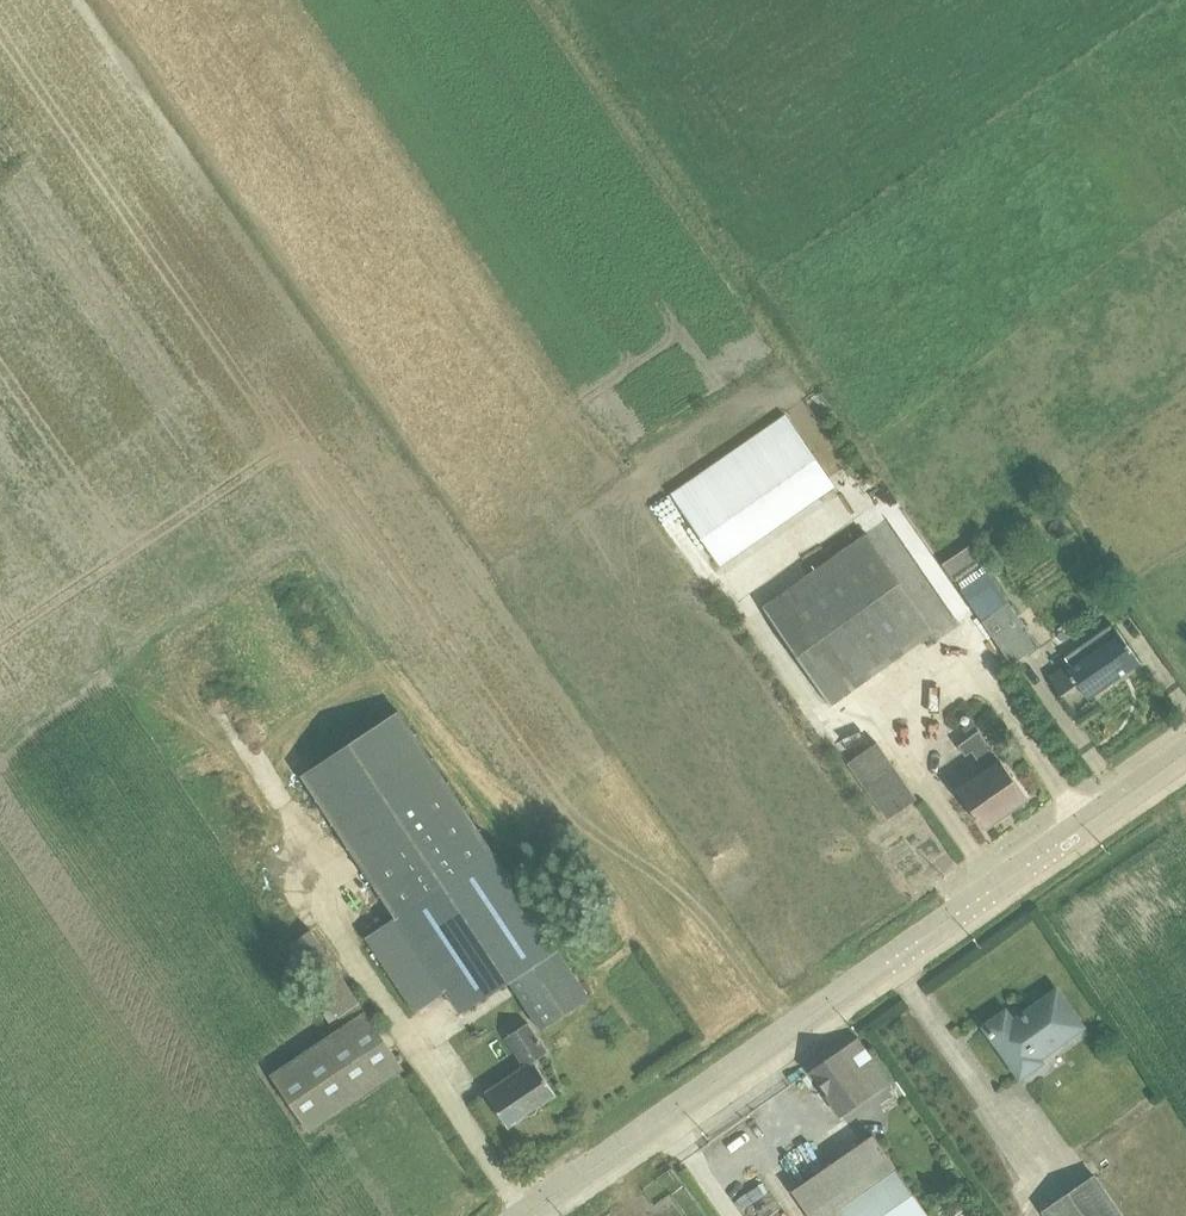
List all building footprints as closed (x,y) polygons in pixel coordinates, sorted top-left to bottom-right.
[(786,416),(673,496),(722,566),(836,487),(786,416)] [(867,535),(763,608),(833,707),(936,634),(867,535)] [(970,546),(944,563),(953,577),(979,560),(970,546)] [(987,572),(962,590),(1014,665),(1040,647),(987,572)] [(1069,663),(1049,677),(1063,697),(1079,686),(1089,701),(1141,664),(1113,625),(1065,658),(1069,663)] [(397,919),(495,854),(401,712),(302,777),(397,919)] [(986,771),(958,791),(986,831),(1029,801),(980,732),(959,747),(966,757),(973,753),(986,771)] [(878,744),(849,764),(888,820),(917,800),(878,744)] [(495,854),(397,919),(367,939),(416,1013),(446,993),(461,1016),(507,985),(540,1033),(591,999),(495,854)] [(344,1026),(366,1011),(311,931),(289,946),(332,1009),(323,1015),(332,1029),(341,1023),(344,1026)] [(1007,1013),(986,1028),(1023,1080),(1046,1063),(1044,1060),(1085,1031),(1058,992),(1014,1023),(1007,1013)] [(366,1011),(344,1026),(271,1076),(311,1135),(406,1070),(366,1011)] [(525,1067),(487,1093),(510,1127),(557,1095),(535,1063),(550,1053),(530,1023),(506,1039),(525,1067)] [(859,1039),(812,1071),(829,1096),(826,1098),(841,1119),(891,1083),(859,1039)] [(794,1192),(810,1215),(929,1215),(874,1136),(794,1192)] [(796,1139),(772,1155),(788,1177),(811,1161),(796,1139)] [(1043,1212),(1046,1215),(1124,1215),(1096,1176),(1043,1212)]
